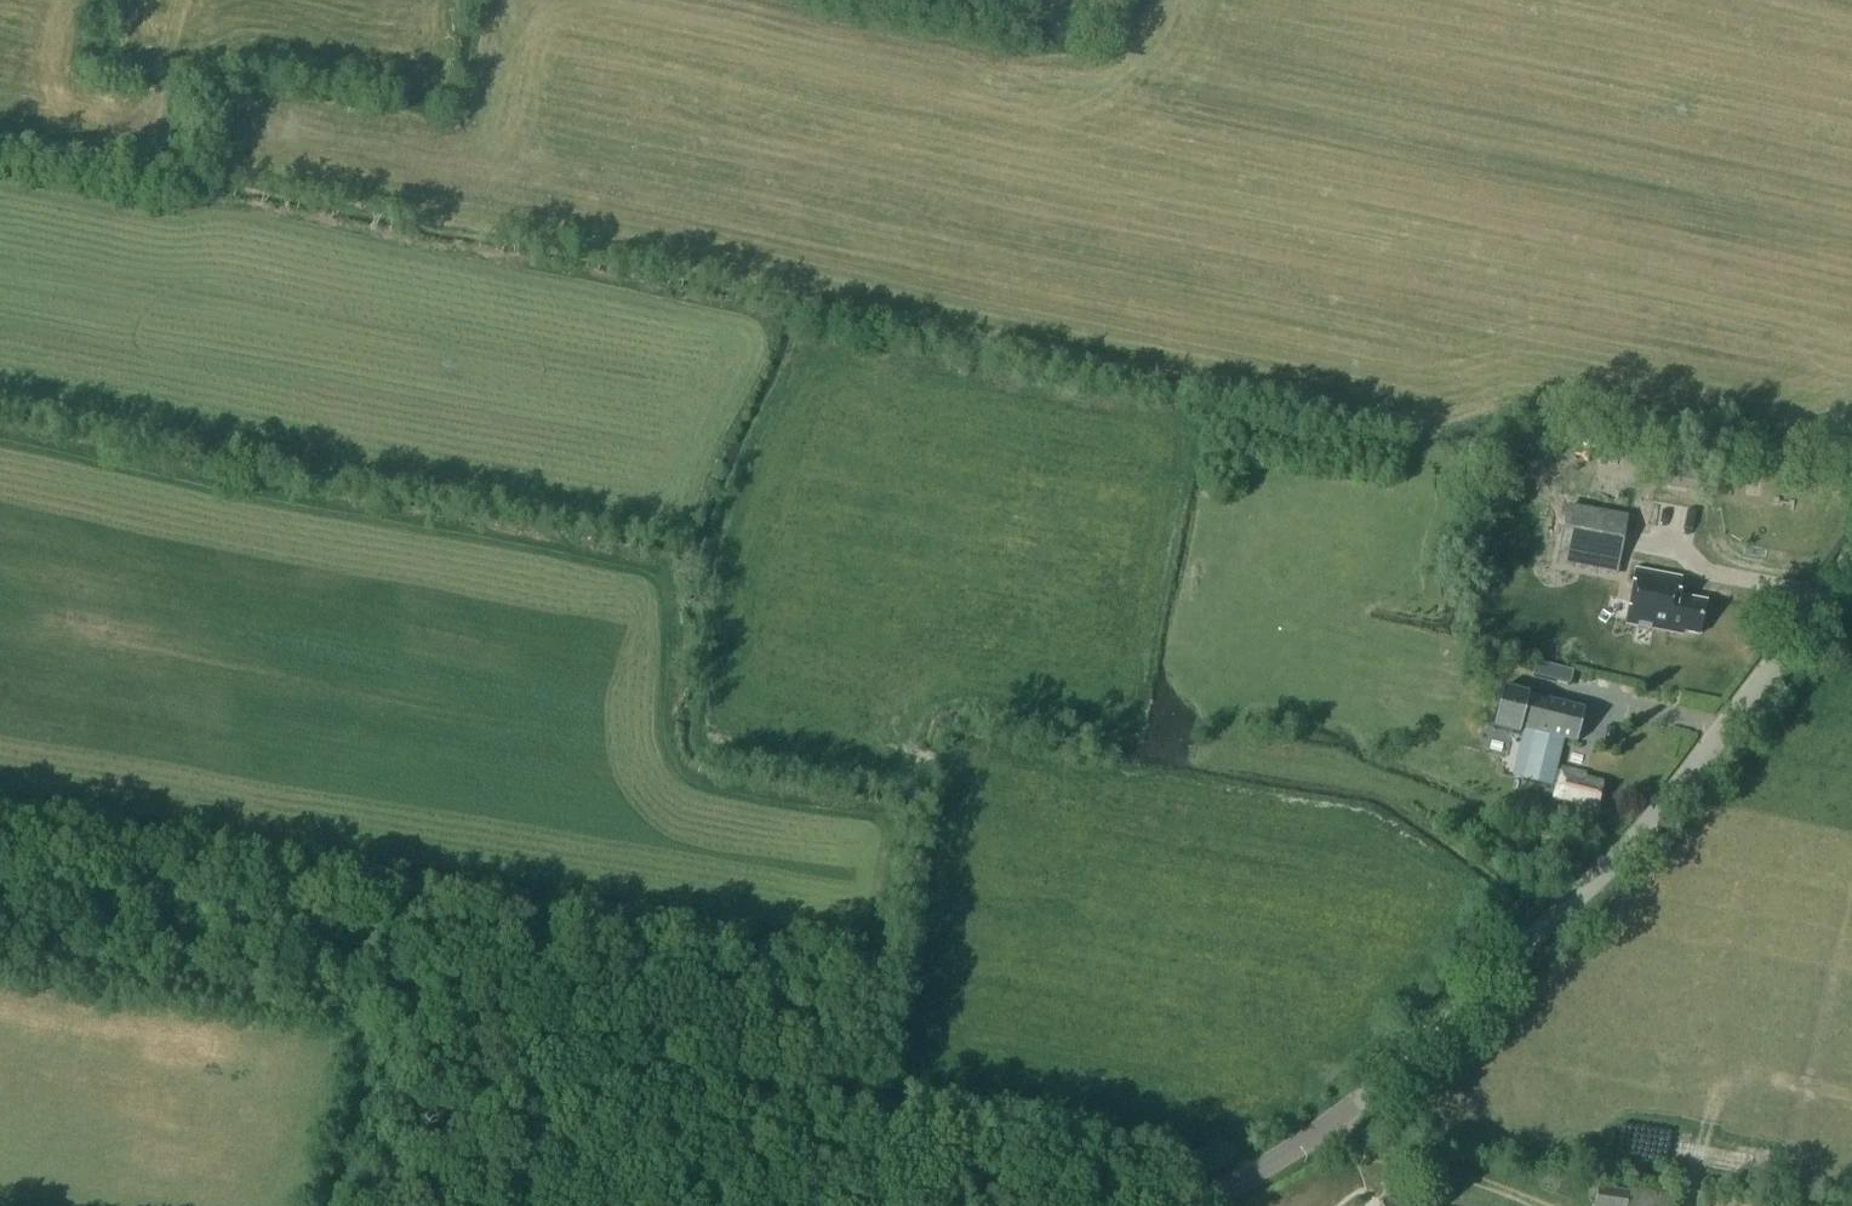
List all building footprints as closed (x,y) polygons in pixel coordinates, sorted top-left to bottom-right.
[(1700,469),(1668,463),(1664,485),(1695,491),(1700,469)] [(1568,507),(1560,550),(1618,561),(1626,518),(1568,507)] [(1681,578),(1636,569),(1625,623),(1637,626),(1637,627),(1650,630),(1651,628),(1682,634),(1682,631),(1700,634),(1706,601),(1677,596),(1681,578)] [(1572,688),(1577,672),(1539,661),(1534,677),(1572,688)] [(1529,694),(1503,687),(1493,727),(1519,733),(1521,728),(1534,732),(1522,779),(1551,787),(1551,785),(1552,785),(1556,771),(1564,739),(1577,742),(1585,709),(1529,695),(1529,694)] [(1561,772),(1556,771),(1552,785),(1557,787),(1554,797),(1596,808),(1603,782),(1585,778),(1586,774),(1562,768),(1561,772)] [(1400,1171),(1382,1168),(1380,1183),(1397,1185),(1400,1171)] [(1595,1205),(1626,1205),(1629,1191),(1598,1186),(1595,1205)]
